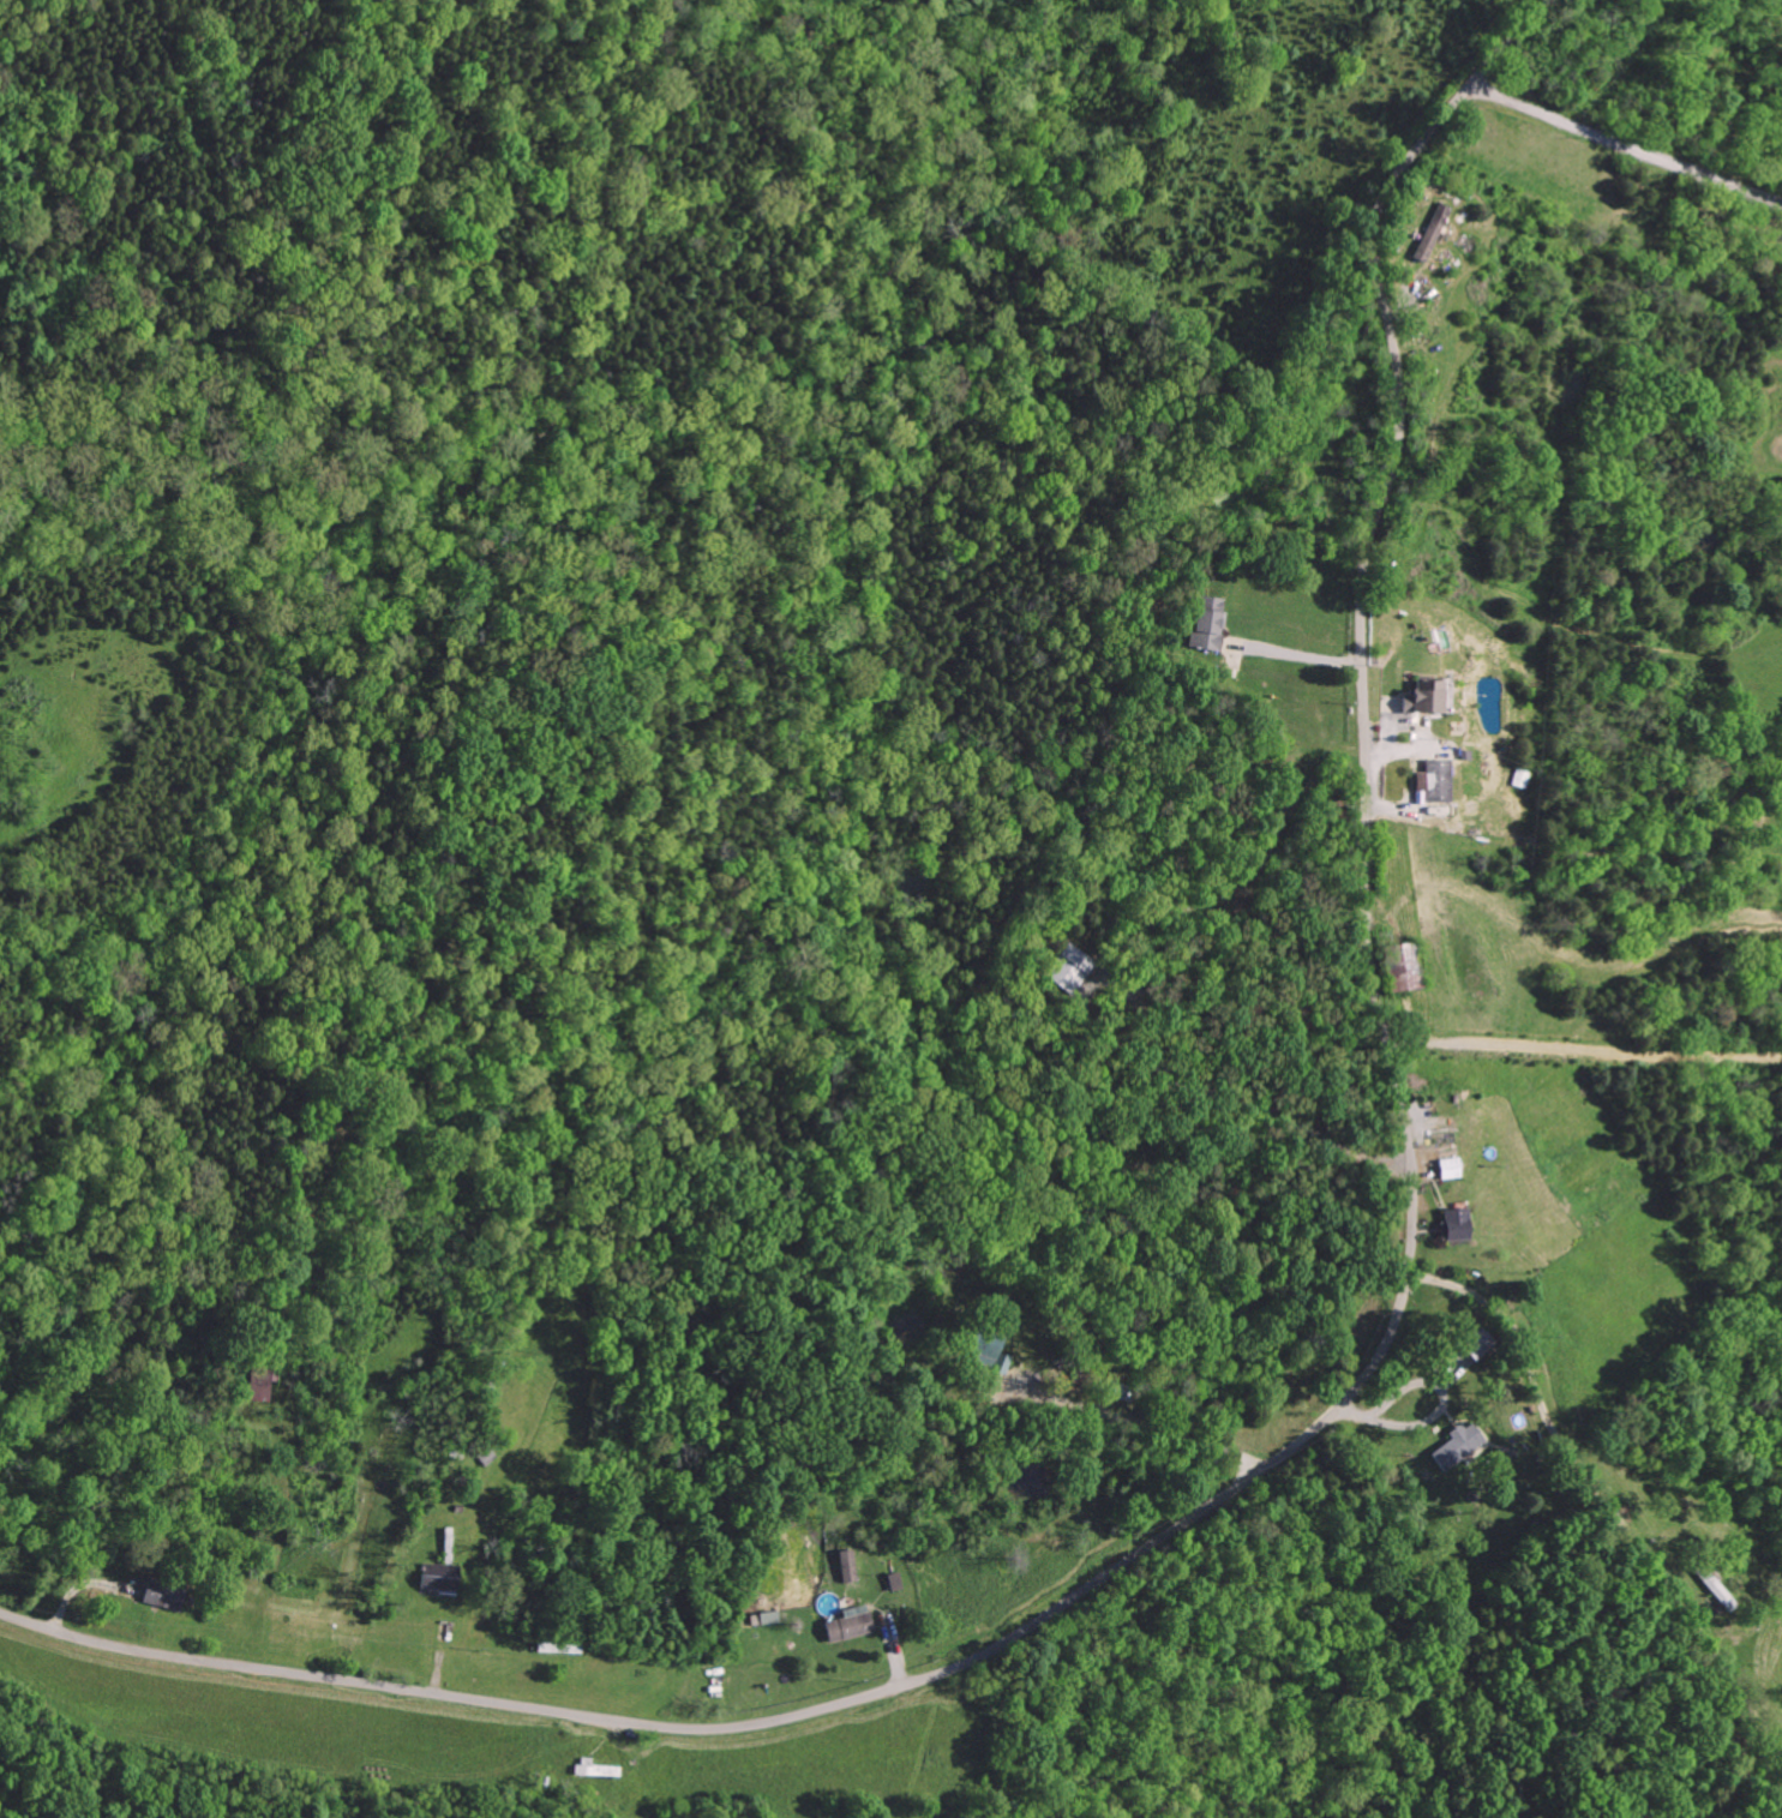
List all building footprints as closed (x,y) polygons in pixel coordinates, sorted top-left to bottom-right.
[(1443,210),(1430,204),(1405,260),(1418,265),(1443,210)] [(1449,680),(1412,681),(1412,695),(1402,695),(1402,712),(1450,711),(1449,680)] [(1449,802),(1449,759),(1426,759),(1426,777),(1424,777),(1424,790),(1425,790),(1425,802),(1449,802)] [(1440,1180),(1460,1177),(1457,1157),(1438,1160),(1440,1180)] [(1469,1241),(1468,1209),(1441,1209),(1442,1241),(1469,1241)] [(1477,1362),(1495,1342),(1481,1329),(1463,1348),(1477,1362)] [(1013,1358),(998,1352),(1004,1338),(984,1330),(970,1361),(1005,1375),(1013,1358)] [(1431,1453),(1443,1472),(1488,1443),(1473,1420),(1450,1435),(1453,1439),(1431,1453)] [(839,1551),(842,1583),(856,1582),(854,1550),(839,1551)] [(457,1589),(457,1565),(420,1564),(419,1588),(457,1589)] [(180,1612),(186,1591),(147,1580),(141,1601),(180,1612)] [(828,1643),(873,1633),(866,1605),(858,1607),(860,1614),(823,1623),(828,1643)] [(750,1614),(750,1625),(777,1623),(777,1612),(750,1614)]
